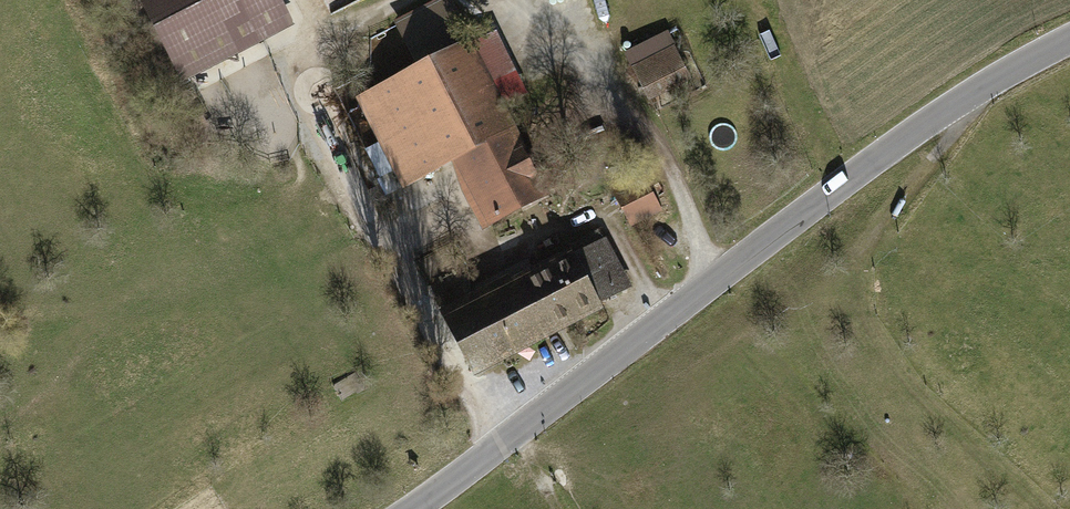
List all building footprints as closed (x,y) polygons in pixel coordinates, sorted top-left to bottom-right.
[(298,24),(286,0),(140,0),(184,83),(298,24)] [(470,40),(450,0),(435,0),(393,21),(416,67),(470,40)] [(632,69),(675,47),(667,30),(624,52),(632,69)] [(471,43),(503,106),(528,94),(496,31),(471,43)] [(449,165),(483,232),(550,198),(537,173),(503,106),(471,43),(470,40),(416,67),(355,97),(401,189),(449,165)] [(649,101),(692,79),(675,47),(632,69),(649,101)] [(561,162),(537,173),(550,198),(573,186),(561,162)] [(632,228),(663,210),(643,177),(612,195),(632,228)] [(509,275),(439,312),(473,379),(605,312),(602,305),(633,289),(603,231),(511,278),(509,275)]
